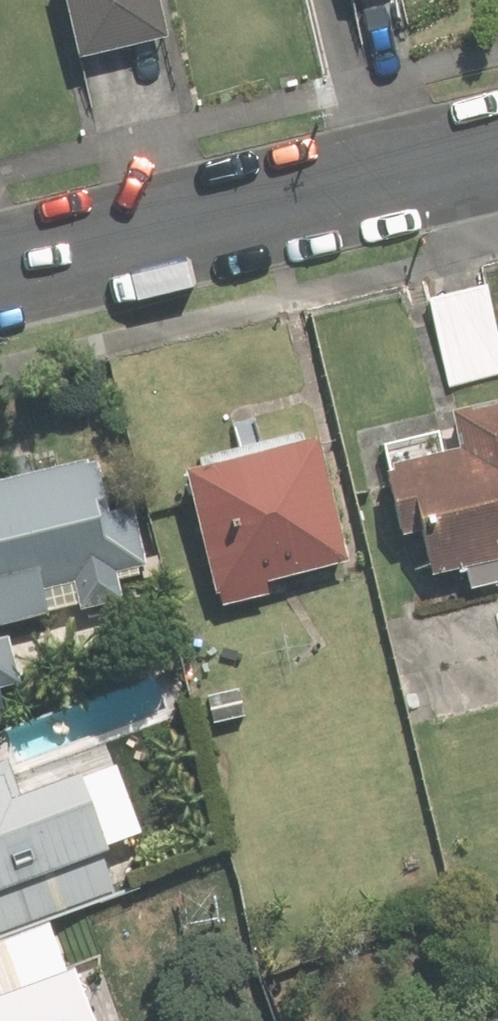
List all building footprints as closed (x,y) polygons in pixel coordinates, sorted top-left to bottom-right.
[(84,58),(169,37),(159,0),(70,0),(84,58)] [(449,387),(497,377),(497,328),(490,288),(430,300),(449,387)] [(396,465),(408,532),(424,529),(431,572),(497,560),(497,405),(454,413),(461,453),(396,465)] [(321,438),(188,471),(220,595),(352,562),(321,438)] [(0,479),(0,623),(47,612),(42,592),(75,585),(80,607),(124,597),(119,575),(149,568),(137,512),(110,517),(97,458),(0,479)] [(0,638),(0,713),(28,705),(10,635),(0,638)] [(124,887),(105,835),(100,819),(83,774),(22,795),(10,761),(0,764),(0,931),(124,887)] [(56,920),(0,940),(0,1020),(93,1020),(56,920)]
